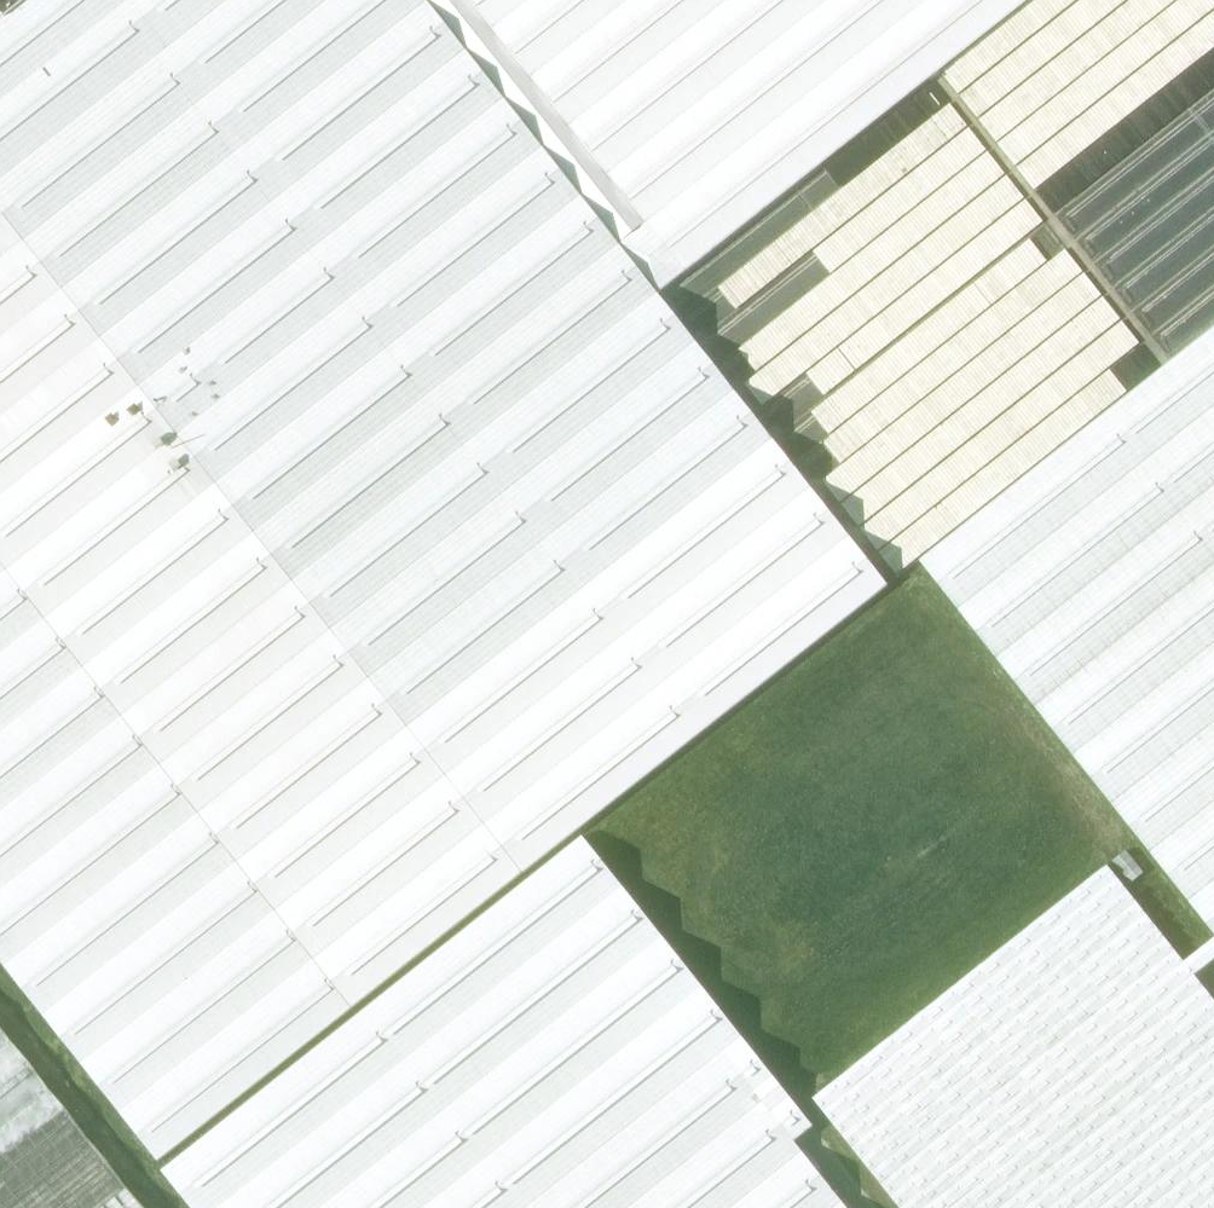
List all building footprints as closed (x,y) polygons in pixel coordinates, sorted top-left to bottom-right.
[(656,292),(426,0),(0,0),(0,11),(5,17),(0,21),(0,211),(293,582),(521,872),(887,584),(656,292)] [(656,292),(1026,0),(426,0),(656,292)] [(669,286),(897,565),(1156,361),(931,79),(669,286)] [(0,211),(0,959),(159,1159),(521,872),(293,582),(0,211)] [(918,560),(1213,932),(1213,327),(918,560)] [(796,1141),(815,1126),(585,835),(161,1171),(190,1207),(849,1207),(796,1141)] [(1109,866),(815,1098),(902,1207),(1213,1207),(1213,998),(1109,866)] [(0,1032),(0,1207),(139,1207),(0,1032)]
